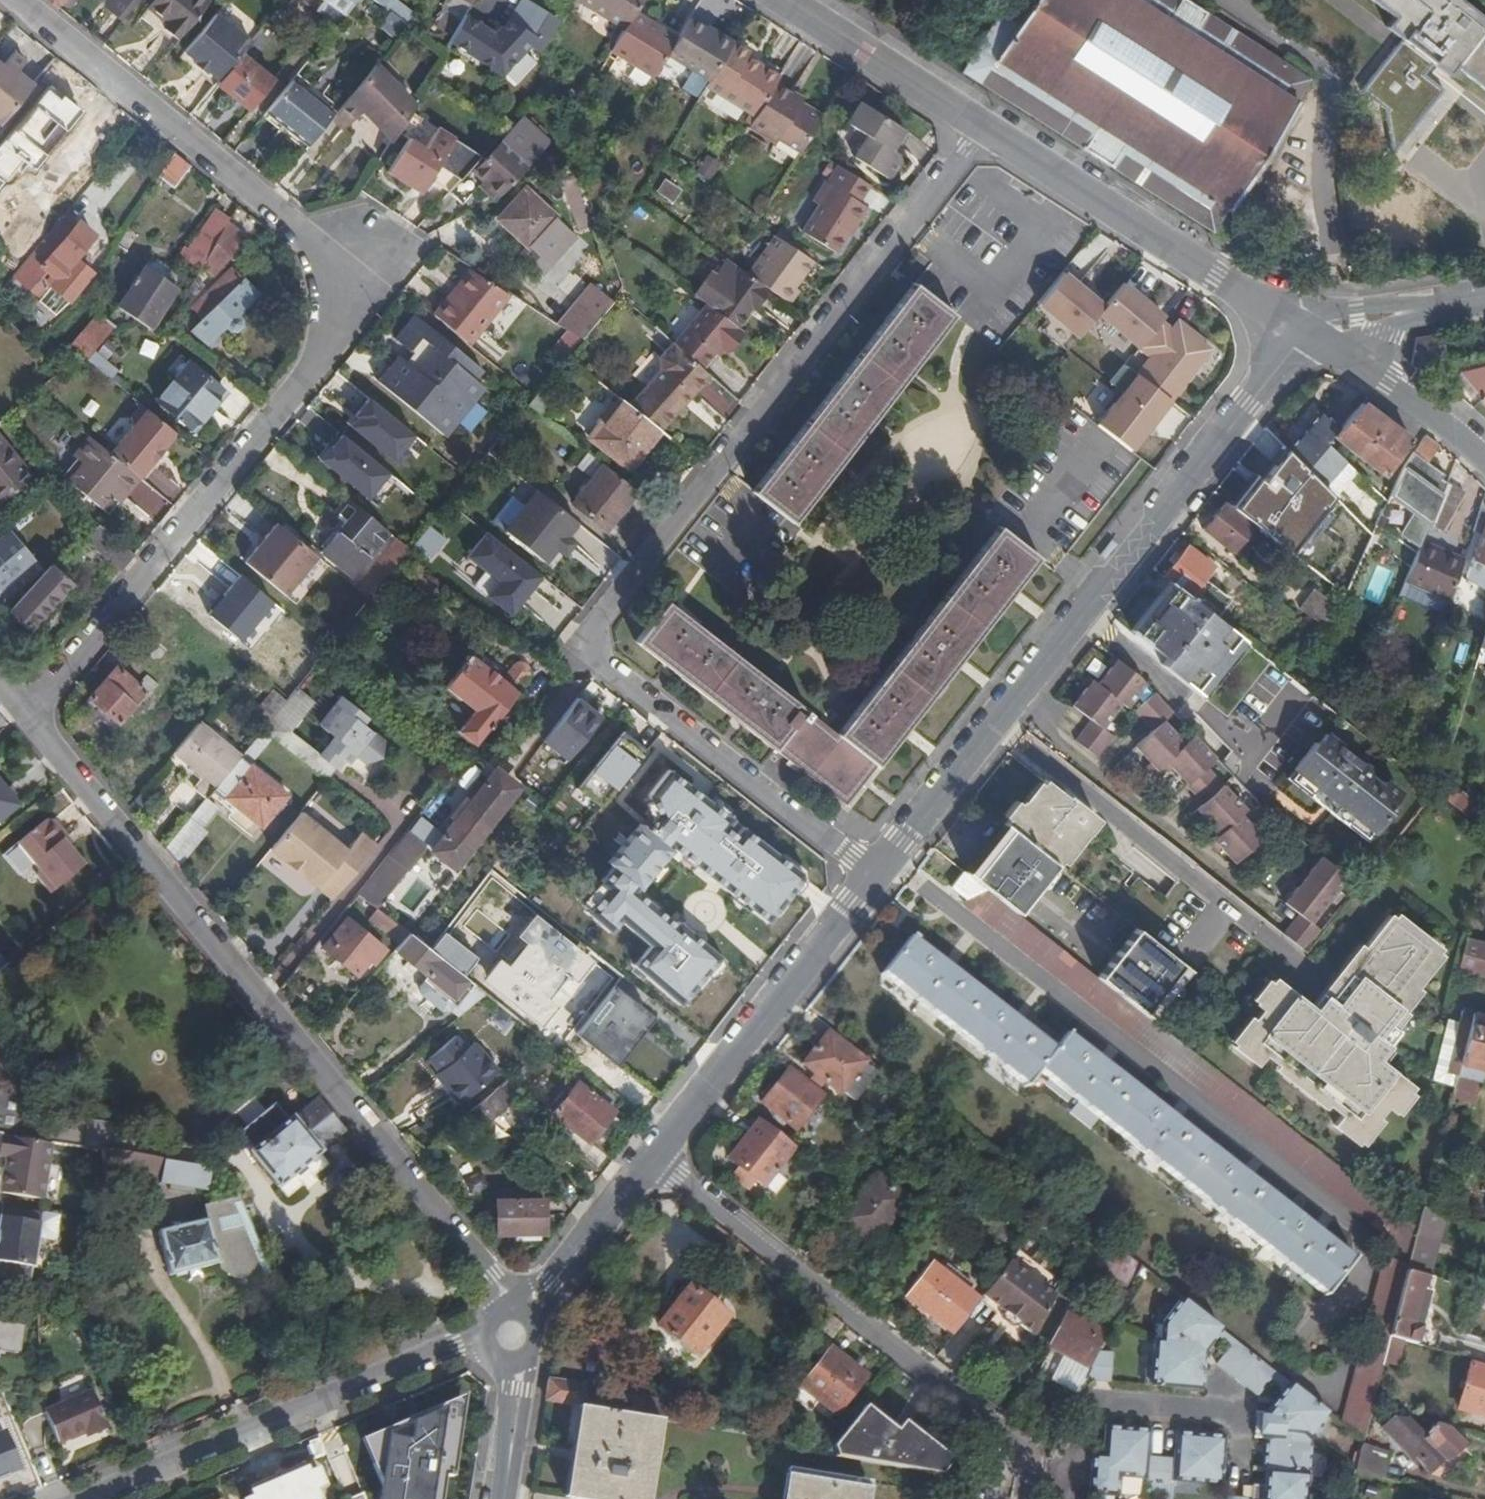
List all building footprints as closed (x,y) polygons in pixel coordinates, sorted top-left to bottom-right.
[(122,18),(137,0),(120,0),(112,10),(122,18)] [(186,29),(208,2),(205,0),(154,0),(150,5),(169,21),(164,28),(178,39),(186,29)] [(319,7),(337,21),(354,0),(324,0),(319,7)] [(411,16),(390,0),(385,7),(390,10),(407,22),(407,23),(411,16)] [(436,44),(442,49),(449,38),(463,14),(468,5),(461,0),(453,0),(436,44)] [(529,0),(519,0),(508,17),(524,26),(537,5),(529,0)] [(560,19),(572,0),(546,0),(543,4),(551,8),(549,12),(560,19)] [(623,28),(634,9),(637,4),(639,0),(578,0),(623,28)] [(960,71),(1212,232),(1226,210),(1227,210),(1298,102),(1296,101),(1310,78),(1284,62),(1285,62),(1188,0),(1029,0),(1024,9),(1008,0),(960,71)] [(1393,15),(1384,26),(1402,39),(1361,91),(1386,110),(1392,154),(1441,91),(1422,76),(1433,62),(1448,74),(1454,67),(1484,91),(1484,32),(1482,30),(1484,27),(1484,20),(1459,0),(1374,0),(1393,15)] [(549,12),(537,5),(524,26),(508,17),(498,35),(494,41),(488,37),(492,31),(463,14),(449,38),(501,69),(529,44),(541,52),(560,19),(549,12)] [(645,20),(647,17),(634,9),(623,28),(611,47),(619,53),(653,73),(666,52),(677,34),(658,23),(658,22),(655,27),(645,20)] [(407,22),(390,10),(378,25),(395,37),(407,23),(407,22)] [(205,69),(219,80),(241,53),(250,42),(216,14),(185,52),(195,60),(193,63),(204,71),(205,69)] [(677,34),(666,52),(687,65),(683,71),(704,84),(727,47),(701,30),(703,26),(688,16),(680,30),(677,34)] [(658,22),(647,17),(645,20),(655,27),(658,22)] [(661,19),(658,23),(677,34),(680,30),(661,19)] [(701,30),(727,47),(730,42),(704,26),(701,30)] [(498,35),(492,31),(488,37),(494,41),(498,35)] [(747,47),(732,38),(730,42),(727,47),(704,84),(753,113),(773,81),(778,72),(744,52),(747,47)] [(33,82),(17,69),(25,60),(13,50),(1,64),(0,63),(0,123),(33,82)] [(219,80),(215,82),(248,109),(273,78),(241,53),(219,80)] [(417,98),(374,63),(365,75),(339,106),(331,115),(345,126),(364,103),(379,116),(377,119),(395,133),(396,131),(409,111),(417,98)] [(296,72),(266,109),(309,142),(331,115),(339,106),(296,72)] [(753,113),(747,123),(774,140),(777,135),(799,149),(803,142),(820,114),(788,94),(790,91),(773,81),(753,113)] [(890,149),(894,142),(903,128),(859,101),(845,121),(867,135),(853,156),(888,178),(902,157),(890,149)] [(396,131),(406,137),(419,117),(409,111),(396,131)] [(406,137),(386,171),(420,191),(428,178),(450,188),(470,166),(479,156),(419,117),(406,137)] [(484,178),(500,194),(528,164),(545,144),(548,142),(523,118),(502,140),(474,170),(470,166),(450,188),(463,201),(484,178)] [(909,132),(903,128),(894,142),(900,146),(909,132)] [(174,152),(158,175),(173,187),(190,165),(174,152)] [(39,157),(16,185),(23,190),(22,192),(52,218),(77,189),(47,163),(46,164),(39,157)] [(718,166),(708,159),(698,173),(709,180),(718,166)] [(857,201),(869,185),(837,164),(826,181),(824,180),(811,200),(816,203),(799,230),(832,252),(851,224),(853,225),(865,207),(857,201)] [(655,188),(671,199),(680,187),(663,176),(655,188)] [(525,189),(498,217),(527,244),(520,252),(542,273),(575,236),(525,189)] [(202,265),(227,221),(214,212),(183,254),(202,265)] [(73,258),(92,233),(76,220),(73,224),(61,215),(13,273),(37,299),(40,296),(54,313),(70,299),(91,272),(73,258)] [(227,221),(202,265),(213,273),(246,237),(227,221)] [(779,237),(751,276),(773,292),(792,306),(801,292),(798,289),(816,263),(779,237)] [(758,312),(773,292),(751,276),(731,261),(720,277),(714,272),(697,295),(709,305),(715,309),(740,328),(754,309),(758,312)] [(160,262),(155,269),(178,284),(182,278),(160,262)] [(183,288),(178,284),(155,269),(146,263),(118,302),(154,328),(183,288)] [(231,267),(191,306),(203,317),(190,330),(206,342),(225,324),(229,328),(235,328),(240,323),(240,317),(236,313),(248,301),(247,300),(256,291),(231,267)] [(448,296),(434,313),(467,341),(489,314),(491,316),(511,292),(473,268),(450,297),(448,296)] [(203,284),(195,276),(182,299),(186,303),(203,284)] [(752,491),(792,522),(953,315),(914,284),(888,317),(834,387),(782,453),(752,491)] [(567,328),(580,336),(588,326),(607,303),(594,293),(567,328)] [(705,372),(718,354),(722,348),(726,351),(742,330),(740,328),(715,309),(709,305),(673,343),(705,372)] [(1137,333),(1145,332),(1141,309),(1087,318),(1091,341),(1098,340),(1109,405),(1122,403),(1123,410),(1135,408),(1134,400),(1147,398),(1139,344),(1137,333)] [(75,349),(86,358),(100,343),(113,327),(115,326),(99,313),(72,346),(75,349)] [(482,368),(414,313),(394,337),(415,354),(408,363),(398,354),(377,380),(444,435),(484,386),(474,378),(482,368)] [(551,351),(562,359),(565,355),(580,336),(568,330),(551,351)] [(742,330),(726,351),(731,355),(747,334),(742,330)] [(1147,343),(1145,332),(1137,333),(1139,344),(1147,343)] [(1409,364),(1418,370),(1443,366),(1438,333),(1414,338),(1412,350),(1409,364)] [(153,359),(157,343),(141,339),(138,355),(153,359)] [(709,375),(708,374),(705,372),(673,343),(660,357),(659,371),(631,405),(659,429),(661,431),(709,375)] [(722,348),(718,354),(722,357),(726,351),(722,348)] [(108,379),(118,369),(97,350),(87,361),(108,379)] [(718,354),(705,372),(708,374),(722,357),(718,354)] [(222,390),(188,361),(156,400),(191,429),(222,390)] [(1484,407),(1484,366),(1458,372),(1480,402),(1484,407)] [(631,405),(619,397),(588,437),(628,467),(659,429),(631,405)] [(1339,428),(1333,435),(1384,474),(1410,439),(1362,402),(1339,428)] [(138,478),(176,432),(158,417),(140,403),(129,416),(130,426),(108,452),(138,478)] [(1330,493),(1353,466),(1327,443),(1333,435),(1339,428),(1321,413),(1288,450),(1300,462),(1328,492),(1330,493)] [(436,451),(411,431),(403,424),(391,439),(393,440),(378,459),(385,465),(380,470),(365,489),(389,508),(416,476),(430,487),(450,463),(436,451)] [(1438,443),(1427,434),(1398,476),(1390,495),(1430,523),(1442,495),(1434,489),(1444,473),(1427,460),(1438,443)] [(108,452),(87,435),(72,455),(80,462),(66,480),(99,507),(109,495),(114,490),(122,497),(138,478),(108,452)] [(31,476),(0,439),(0,502),(31,476)] [(385,465),(378,459),(374,465),(380,470),(385,465)] [(1328,492),(1300,462),(1266,507),(1297,531),(1328,492)] [(636,490),(603,463),(572,503),(605,529),(636,490)] [(1330,493),(1334,497),(1357,470),(1353,466),(1330,493)] [(1464,489),(1447,481),(1442,495),(1430,523),(1441,528),(1464,489)] [(118,502),(122,497),(114,490),(109,495),(118,502)] [(576,523),(536,490),(503,530),(545,563),(556,550),(563,555),(573,543),(565,536),(576,523)] [(1255,523),(1224,499),(1202,527),(1218,540),(1215,544),(1220,549),(1224,544),(1232,551),(1255,523)] [(352,577),(360,567),(376,548),(363,537),(367,533),(348,518),(321,551),(352,577)] [(317,555),(276,522),(244,561),(285,594),(317,555)] [(87,540),(99,525),(97,524),(82,536),(87,540)] [(429,524),(410,545),(427,560),(446,539),(429,524)] [(357,587),(368,597),(381,581),(400,558),(408,548),(382,526),(375,535),(392,548),(382,560),(380,558),(367,574),(359,584),(357,587)] [(1039,558),(1000,527),(838,734),(666,602),(636,641),(847,805),(1039,558)] [(542,576),(486,533),(468,555),(501,581),(489,596),(512,614),(542,576)] [(1484,585),(1484,535),(1470,576),(1484,585)] [(38,573),(30,563),(24,568),(1,540),(0,541),(0,605),(38,573)] [(1452,601),(1466,562),(1423,541),(1408,578),(1452,601)] [(1182,591),(1189,596),(1213,565),(1187,546),(1164,576),(1170,581),(1176,586),(1182,591)] [(432,584),(402,564),(390,579),(420,600),(432,584)] [(28,627),(68,583),(49,567),(9,611),(28,627)] [(359,584),(367,574),(360,567),(352,577),(359,584)] [(1132,632),(1137,636),(1176,586),(1170,581),(1132,632)] [(1181,656),(1169,671),(1193,690),(1204,675),(1210,680),(1230,653),(1225,649),(1237,634),(1202,606),(1189,596),(1182,591),(1176,586),(1137,636),(1164,657),(1167,660),(1174,651),(1181,656)] [(1328,628),(1337,607),(1314,590),(1301,608),(1328,628)] [(1225,649),(1230,653),(1243,638),(1237,634),(1225,649)] [(1159,664),(1169,671),(1181,656),(1174,651),(1167,660),(1164,657),(1159,664)] [(482,736),(485,732),(506,705),(509,701),(516,692),(470,655),(444,686),(473,709),(457,730),(470,741),(478,741),(482,736)] [(1119,660),(1114,656),(1108,664),(1112,668),(1119,660)] [(1130,708),(1148,685),(1141,677),(1119,660),(1112,668),(1099,684),(1094,681),(1088,689),(1074,706),(1092,721),(1077,741),(1098,758),(1114,736),(1105,728),(1124,703),(1130,708)] [(519,689),(529,675),(511,663),(501,677),(519,689)] [(116,666),(104,679),(108,683),(120,669),(116,666)] [(145,691),(120,669),(108,683),(104,679),(88,697),(90,698),(116,722),(117,723),(145,691)] [(1204,675),(1193,690),(1199,694),(1210,680),(1204,675)] [(1083,685),(1088,689),(1094,681),(1090,677),(1083,685)] [(1308,696),(1312,692),(1305,687),(1298,681),(1293,677),(1289,681),(1308,696)] [(1366,680),(1358,698),(1360,699),(1367,681),(1366,680)] [(285,699),(284,701),(275,712),(272,715),(288,728),(313,698),(296,686),(287,697),(285,699)] [(267,721),(272,715),(275,712),(284,701),(272,691),(250,719),(261,729),(267,721)] [(569,756),(604,714),(580,695),(546,738),(569,756)] [(1207,811),(1200,817),(1202,818),(1208,824),(1217,834),(1223,840),(1216,846),(1223,853),(1238,870),(1265,845),(1244,821),(1250,815),(1211,771),(1220,763),(1198,739),(1189,748),(1169,725),(1178,718),(1160,697),(1140,715),(1155,732),(1158,736),(1146,747),(1140,753),(1141,754),(1155,769),(1158,772),(1162,776),(1164,774),(1166,773),(1170,769),(1171,768),(1177,775),(1184,782),(1191,790),(1189,791),(1199,802),(1207,811)] [(116,722),(90,698),(85,704),(111,728),(116,722)] [(318,754),(340,773),(348,764),(356,770),(363,760),(374,769),(390,763),(392,746),(369,728),(375,722),(349,700),(326,728),(334,735),(318,754)] [(506,705),(485,732),(491,737),(512,710),(506,705)] [(267,721),(261,729),(324,779),(333,786),(342,775),(340,773),(318,754),(288,728),(272,715),(267,721)] [(198,720),(175,749),(217,783),(239,756),(240,754),(198,720)] [(648,749),(624,730),(580,785),(604,804),(648,749)] [(1352,815),(1373,832),(1393,807),(1390,805),(1400,792),(1386,781),(1381,786),(1366,775),(1368,773),(1367,768),(1363,764),(1359,765),(1338,747),(1340,745),(1326,733),(1317,743),(1315,741),(1294,769),(1315,785),(1311,789),(1327,801),(1328,800),(1335,806),(1334,807),(1348,819),(1352,815)] [(212,789),(209,793),(228,809),(232,803),(261,826),(286,794),(239,756),(217,783),(212,789)] [(504,775),(495,768),(445,833),(431,850),(455,870),(468,854),(467,853),(512,795),(513,792),(512,790),(500,780),(504,775)] [(1172,779),(1177,775),(1171,768),(1170,769),(1166,773),(1172,779)] [(632,963),(678,1003),(703,974),(707,978),(714,977),(723,966),(723,960),(719,956),(719,955),(678,920),(675,923),(639,890),(675,849),(767,922),(803,878),(802,871),(743,825),(737,833),(730,827),(735,819),(671,769),(650,795),(658,816),(648,827),(642,823),(608,862),(613,867),(599,883),(605,888),(585,911),(610,932),(620,920),(648,945),(632,963)] [(1158,772),(1155,769),(1151,772),(1158,780),(1162,776),(1158,772)] [(1367,840),(1373,832),(1352,815),(1348,819),(1334,807),(1335,806),(1328,800),(1327,801),(1311,789),(1315,785),(1294,769),(1288,777),(1367,840)] [(155,773),(156,793),(175,792),(174,772),(155,773)] [(1048,781),(1043,787),(1027,807),(1022,803),(1021,805),(1008,821),(1005,824),(1053,862),(1057,859),(1081,828),(1085,832),(1095,819),(1079,806),(1075,812),(1069,807),(1073,802),(1073,801),(1062,792),(1061,793),(1060,795),(1048,785),(1049,783),(1050,782),(1049,782),(1048,781)] [(1027,807),(1043,787),(1038,783),(1022,803),(1027,807)] [(17,808),(0,785),(0,822),(17,808)] [(1455,805),(1478,823),(1481,811),(1462,796),(1455,805)] [(216,808),(204,798),(189,818),(201,827),(216,808)] [(1008,821),(1021,805),(1016,801),(1003,817),(1008,821)] [(1075,812),(1079,806),(1073,802),(1069,807),(1075,812)] [(352,843),(304,804),(270,847),(334,899),(378,844),(361,831),(352,843)] [(1203,828),(1208,824),(1202,818),(1200,817),(1196,821),(1203,828)] [(189,818),(164,849),(177,865),(178,866),(206,832),(201,827),(189,818)] [(67,848),(71,844),(52,821),(44,821),(2,856),(19,877),(29,868),(51,894),(83,867),(67,848)] [(429,844),(409,828),(400,840),(378,868),(394,880),(406,867),(409,869),(429,844)] [(1081,828),(1057,859),(1060,862),(1085,832),(1081,828)] [(1223,853),(1216,846),(1212,850),(1218,858),(1223,853)] [(1315,924),(1350,879),(1323,857),(1311,873),(1299,887),(1286,903),(1302,915),(1286,934),(1309,952),(1325,932),(1315,924)] [(1299,876),(1304,880),(1311,873),(1305,868),(1299,876)] [(953,885),(967,897),(987,888),(983,884),(965,870),(953,885)] [(1293,883),(1299,887),(1304,880),(1299,876),(1293,883)] [(987,888),(967,897),(975,904),(972,909),(1214,1099),(1336,1194),(1412,1256),(1419,1228),(1274,1114),(1265,1107),(1182,1041),(1170,1031),(1111,985),(1067,950),(1008,904),(987,888)] [(358,893),(350,904),(400,943),(408,933),(358,893)] [(1411,931),(1438,952),(1441,947),(1396,911),(1392,916),(1411,931)] [(1389,915),(1364,946),(1315,1010),(1311,1006),(1275,979),(1274,981),(1258,1001),(1257,1003),(1265,1008),(1257,1019),(1238,1043),(1236,1045),(1258,1063),(1267,1052),(1280,1062),(1326,1098),(1331,1102),(1334,1104),(1344,1112),(1342,1116),(1336,1123),(1358,1141),(1360,1138),(1379,1114),(1387,1104),(1395,1110),(1396,1109),(1411,1090),(1414,1086),(1383,1062),(1378,1058),(1388,1046),(1389,1044),(1384,1040),(1390,1032),(1395,1026),(1403,1016),(1406,1012),(1405,1011),(1404,1011),(1403,1010),(1399,1007),(1410,994),(1417,985),(1440,954),(1438,952),(1411,931),(1392,916),(1389,915)] [(501,960),(483,983),(544,1030),(596,962),(537,916),(520,938),(528,944),(511,967),(501,960)] [(375,962),(385,950),(347,918),(323,948),(356,974),(369,958),(375,962)] [(1328,929),(1327,930),(1330,934),(1337,924),(1334,921),(1328,929)] [(10,963),(22,952),(4,931),(0,935),(0,950),(10,963)] [(400,943),(394,950),(427,977),(420,985),(420,993),(442,1010),(449,1009),(456,1016),(484,992),(461,975),(429,949),(408,933),(400,943)] [(440,934),(429,949),(461,975),(473,958),(440,934)] [(1449,965),(1460,968),(1467,939),(1456,936),(1449,965)] [(886,974),(905,989),(1027,1085),(1027,1086),(1028,1086),(1041,1070),(1121,1133),(1243,1229),(1326,1294),(1325,1294),(1326,1296),(1357,1257),(1355,1256),(1354,1257),(1242,1169),(1070,1034),(1071,1033),(1070,1032),(1056,1049),(916,941),(917,939),(914,937),(883,974),(885,975),(886,974)] [(1467,939),(1460,968),(1484,975),(1484,944),(1467,939)] [(1315,1010),(1364,946),(1360,942),(1311,1006),(1315,1010)] [(10,963),(0,950),(0,972),(10,963)] [(1253,998),(1258,1001),(1274,981),(1269,977),(1253,998)] [(1403,1010),(1404,1011),(1422,989),(1417,985),(1410,994),(1399,1007),(1403,1010)] [(650,1015),(614,987),(577,1034),(613,1062),(650,1015)] [(1220,994),(1214,1001),(1219,1005),(1226,996),(1222,992),(1220,994)] [(1439,1055),(1460,1071),(1459,1075),(1484,1082),(1484,1079),(1484,1016),(1464,1011),(1461,1022),(1458,1031),(1447,1027),(1439,1055)] [(1238,1043),(1257,1019),(1252,1015),(1233,1040),(1238,1043)] [(1458,1031),(1461,1022),(1449,1018),(1447,1027),(1458,1031)] [(1384,1040),(1389,1044),(1401,1030),(1395,1026),(1390,1032),(1384,1040)] [(807,1058),(803,1063),(838,1090),(839,1088),(851,1098),(872,1069),(861,1060),(863,1058),(829,1031),(812,1052),(807,1058)] [(465,1047),(454,1033),(425,1057),(446,1082),(443,1085),(458,1103),(497,1070),(472,1041),(465,1047)] [(1393,1049),(1388,1046),(1378,1058),(1383,1062),(1393,1049)] [(804,1054),(807,1058),(812,1052),(808,1049),(804,1054)] [(1460,1071),(1439,1055),(1432,1080),(1456,1086),(1459,1075),(1460,1071)] [(532,1068),(527,1062),(515,1072),(520,1079),(532,1068)] [(1326,1098),(1280,1062),(1277,1067),(1327,1107),(1331,1102),(1326,1098)] [(824,1095),(790,1068),(763,1102),(797,1129),(824,1095)] [(587,1142),(620,1099),(584,1071),(552,1113),(587,1142)] [(510,1088),(520,1079),(515,1072),(504,1081),(510,1088)] [(497,1086),(508,1099),(515,1093),(510,1088),(504,1081),(497,1086)] [(497,1086),(463,1116),(475,1130),(510,1102),(508,1099),(497,1086)] [(1411,1090),(1396,1109),(1401,1113),(1416,1094),(1411,1090)] [(1,1134),(22,1138),(24,1123),(28,1097),(0,1093),(0,1134),(1,1134)] [(345,1128),(318,1097),(293,1118),(291,1116),(287,1120),(274,1104),(239,1133),(253,1149),(249,1152),(278,1187),(321,1152),(319,1150),(345,1128)] [(247,1126),(265,1111),(254,1098),(236,1112),(247,1126)] [(1269,1102),(1265,1107),(1274,1114),(1279,1109),(1269,1102)] [(1379,1114),(1360,1138),(1365,1142),(1384,1117),(1379,1114)] [(76,1118),(74,1131),(86,1133),(88,1121),(76,1118)] [(24,1123),(22,1138),(51,1142),(101,1150),(132,1155),(136,1128),(88,1121),(86,1133),(74,1131),(24,1123)] [(760,1121),(730,1159),(740,1166),(734,1175),(751,1190),(759,1181),(764,1185),(793,1148),(760,1121)] [(51,1142),(22,1138),(1,1134),(0,1137),(0,1155),(6,1156),(0,1192),(42,1199),(51,1142)] [(105,1177),(160,1186),(163,1160),(132,1155),(101,1150),(105,1177)] [(1426,1205),(1439,1208),(1452,1160),(1438,1156),(1426,1205)] [(221,1178),(222,1170),(163,1160),(160,1186),(160,1192),(168,1193),(168,1198),(192,1202),(193,1197),(206,1199),(210,1176),(221,1178)] [(468,1194),(487,1186),(482,1173),(463,1180),(468,1194)] [(907,1200),(877,1177),(843,1219),(872,1242),(884,1227),(895,1236),(923,1201),(912,1192),(907,1200)] [(269,1279),(274,1279),(272,1273),(239,1196),(204,1205),(207,1219),(219,1263),(220,1269),(223,1270),(227,1272),(231,1273),(241,1277),(244,1278),(247,1279),(254,1280),(258,1280),(261,1280),(265,1280),(269,1279)] [(542,1198),(495,1199),(495,1232),(518,1231),(518,1239),(541,1239),(541,1231),(543,1231),(542,1198)] [(1424,1274),(1432,1276),(1441,1243),(1430,1241),(1439,1208),(1426,1205),(1419,1228),(1412,1256),(1410,1264),(1409,1270),(1424,1274)] [(31,1282),(38,1238),(42,1212),(3,1206),(0,1223),(0,1277),(31,1282)] [(42,1212),(38,1238),(56,1241),(60,1214),(42,1212)] [(207,1219),(159,1231),(170,1275),(219,1263),(207,1219)] [(1089,1222),(1074,1254),(1132,1284),(1142,1263),(1139,1261),(1117,1243),(1089,1222)] [(1339,1418),(1365,1439),(1370,1421),(1375,1404),(1383,1370),(1386,1360),(1392,1337),(1409,1270),(1410,1264),(1381,1256),(1339,1418)] [(1019,1323),(1035,1335),(1055,1292),(1010,1257),(982,1295),(1003,1311),(1001,1313),(1003,1319),(1010,1325),(1017,1325),(1019,1323)] [(904,1296),(952,1334),(976,1302),(965,1293),(971,1286),(944,1265),(938,1273),(928,1265),(904,1296)] [(1432,1292),(1435,1277),(1432,1276),(1424,1274),(1409,1270),(1392,1337),(1405,1340),(1420,1344),(1424,1327),(1414,1324),(1423,1289),(1432,1292)] [(54,1286),(61,1287),(75,1273),(63,1272),(54,1286)] [(691,1287),(660,1325),(695,1353),(727,1316),(691,1287)] [(1203,1388),(1206,1359),(1202,1358),(1203,1350),(1207,1351),(1208,1349),(1204,1345),(1210,1338),(1214,1341),(1220,1333),(1225,1328),(1203,1311),(1200,1309),(1186,1298),(1166,1322),(1164,1338),(1158,1337),(1156,1353),(1149,1353),(1147,1383),(1203,1388)] [(1054,1347),(1092,1367),(1100,1350),(1108,1334),(1070,1315),(1054,1347)] [(1159,1322),(1158,1337),(1164,1338),(1166,1322),(1159,1322)] [(1238,1338),(1225,1328),(1220,1333),(1234,1344),(1238,1338)] [(1392,1337),(1386,1360),(1399,1364),(1405,1340),(1392,1337)] [(1204,1345),(1208,1349),(1214,1341),(1210,1338),(1204,1345)] [(1251,1348),(1238,1338),(1234,1344),(1221,1361),(1261,1394),(1274,1378),(1280,1371),(1254,1351),(1251,1348)] [(828,1345),(799,1383),(835,1410),(865,1374),(828,1345)] [(1092,1367),(1086,1379),(1111,1380),(1114,1351),(1100,1350),(1092,1367)] [(1473,1365),(1461,1408),(1484,1414),(1484,1368),(1473,1365)] [(1293,1382),(1280,1371),(1274,1378),(1288,1388),(1292,1384),(1293,1382)] [(546,1400),(582,1406),(586,1384),(549,1379),(546,1400)] [(1266,1470),(1270,1470),(1268,1486),(1265,1485),(1256,1485),(1255,1498),(1230,1496),(1229,1498),(1308,1498),(1314,1428),(1325,1430),(1336,1416),(1293,1382),(1292,1384),(1288,1388),(1281,1397),(1284,1399),(1279,1405),(1277,1404),(1276,1403),(1269,1412),(1261,1411),(1259,1431),(1258,1437),(1260,1438),(1268,1439),(1268,1445),(1271,1445),(1270,1453),(1269,1453),(1267,1452),(1266,1470)] [(92,1392),(45,1412),(58,1443),(85,1431),(89,1438),(108,1429),(92,1392)] [(636,1395),(633,1414),(656,1418),(658,1418),(662,1419),(664,1402),(658,1401),(658,1399),(636,1395)] [(41,1487),(21,1438),(19,1432),(6,1402),(0,1405),(0,1414),(7,1430),(0,1432),(0,1498),(13,1498),(41,1487)] [(949,1458),(907,1425),(903,1421),(895,1430),(891,1426),(864,1405),(831,1447),(835,1455),(877,1463),(893,1465),(938,1473),(949,1458)] [(586,1406),(572,1497),(586,1498),(643,1498),(656,1418),(633,1414),(586,1406)] [(901,1413),(891,1426),(895,1430),(903,1421),(907,1425),(911,1420),(901,1413)] [(1196,1436),(1197,1433),(1179,1432),(1177,1459),(1152,1457),(1151,1456),(1152,1430),(1134,1428),(1133,1432),(1126,1432),(1126,1428),(1107,1426),(1105,1454),(1095,1453),(1094,1466),(1091,1493),(1096,1494),(1120,1496),(1121,1487),(1121,1476),(1146,1478),(1145,1485),(1160,1486),(1175,1488),(1175,1481),(1224,1485),(1227,1436),(1207,1434),(1207,1437),(1196,1436)] [(1403,1440),(1432,1471),(1446,1457),(1449,1460),(1464,1445),(1466,1448),(1470,1444),(1458,1431),(1452,1426),(1449,1426),(1445,1429),(1439,1427),(1429,1437),(1418,1426),(1403,1440)] [(368,1498),(398,1498),(401,1498),(402,1498),(406,1498),(411,1497),(396,1462),(401,1458),(389,1428),(345,1445),(368,1498)] [(1365,1439),(1357,1469),(1382,1475),(1390,1446),(1365,1439)] [(337,1482),(352,1478),(346,1457),(332,1461),(337,1482)] [(250,1489),(254,1498),(319,1498),(305,1466),(291,1472),(277,1478),(250,1489)] [(793,1471),(788,1498),(860,1498),(863,1482),(793,1471)] [(1145,1485),(1144,1498),(1150,1498),(1158,1498),(1160,1486),(1145,1485)] [(1160,1486),(1158,1498),(1174,1498),(1175,1488),(1160,1486)]
